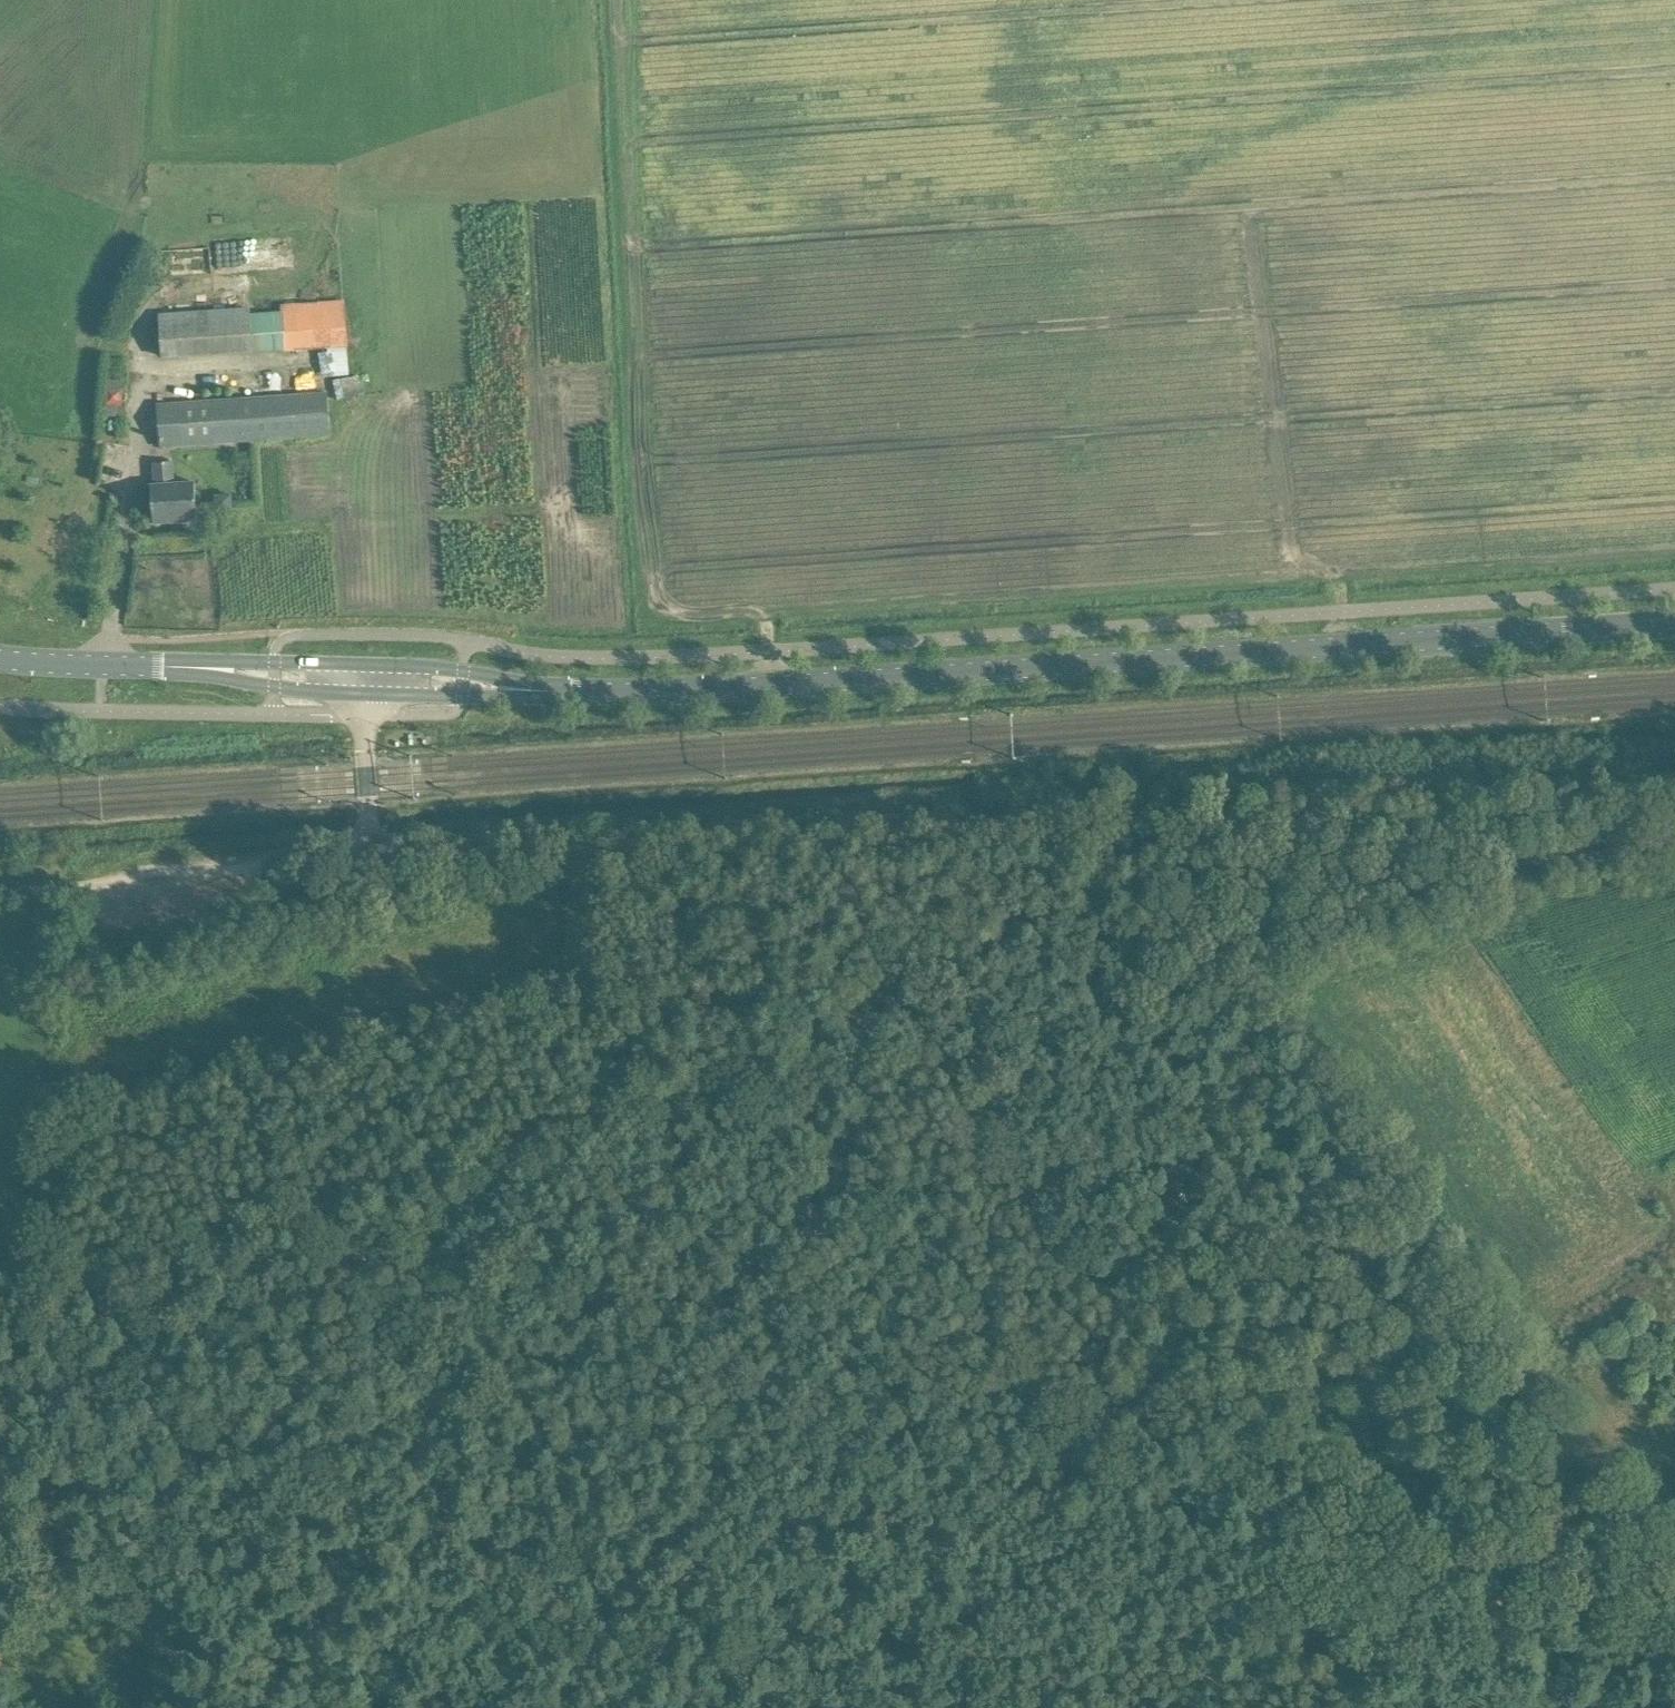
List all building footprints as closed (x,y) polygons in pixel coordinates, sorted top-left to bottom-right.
[(347,347),(343,300),(283,305),(287,352),(347,347)] [(275,311),(249,312),(249,308),(160,314),(163,357),(252,351),(252,350),(277,349),(275,311)] [(363,394),(355,357),(331,362),(340,399),(363,394)] [(328,393),(177,403),(178,429),(170,430),(171,446),(331,435),(328,393)] [(154,524),(198,521),(195,482),(174,484),(172,461),(154,463),(156,485),(151,485),(154,524)] [(895,802),(894,795),(886,795),(887,803),(895,802)]
